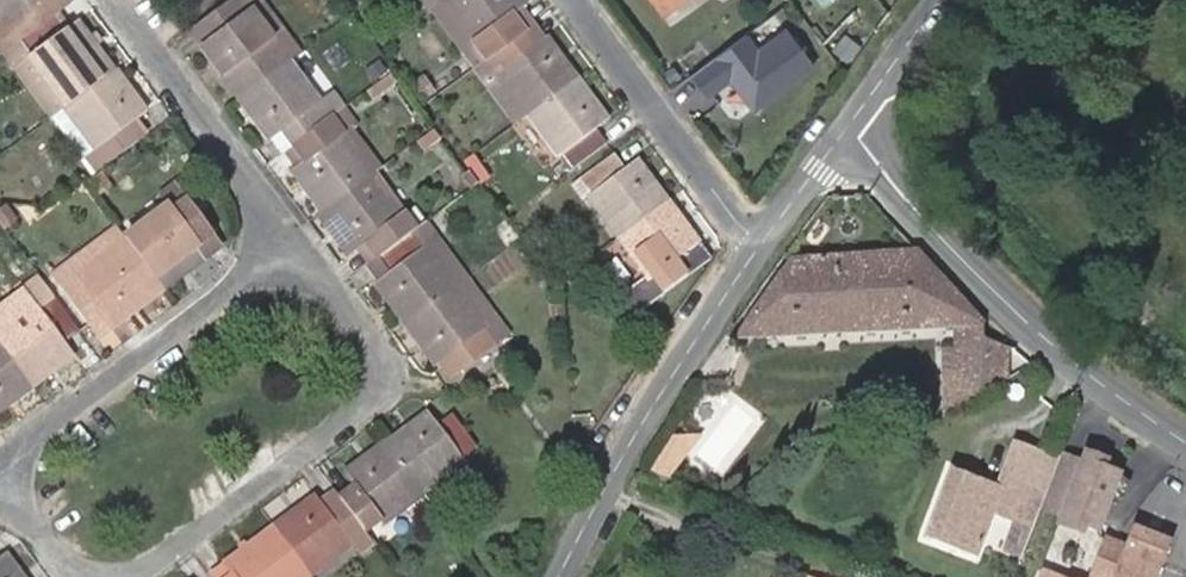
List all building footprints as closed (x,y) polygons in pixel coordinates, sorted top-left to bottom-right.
[(44,0),(0,0),(0,18),(6,27),(0,31),(0,47),(5,53),(19,43),(56,15),(44,0)] [(62,0),(44,0),(56,15),(67,7),(62,0)] [(241,0),(236,0),(203,24),(214,39),(202,47),(239,98),(289,61),(253,12),(250,14),(241,0)] [(299,53),(260,0),(241,0),(250,14),(253,12),(289,61),(299,53)] [(445,0),(424,0),(431,10),(433,9),(445,0)] [(523,30),(513,18),(525,8),(519,0),(445,0),(433,9),(476,65),(523,30)] [(523,30),(534,21),(525,8),(513,18),(523,30)] [(66,29),(56,15),(19,43),(66,106),(114,70),(77,21),(66,29)] [(534,45),(545,37),(534,21),(523,30),(534,45)] [(214,39),(203,24),(191,33),(202,47),(214,39)] [(747,34),(692,75),(708,95),(732,78),(754,109),(815,64),(788,27),(758,49),(747,34)] [(519,121),(577,78),(545,37),(534,45),(523,30),(476,65),(473,67),(515,124),(519,121)] [(834,52),(849,62),(858,47),(844,37),(834,52)] [(19,43),(5,53),(52,116),(66,106),(19,43)] [(289,61),(239,98),(270,140),(282,132),(292,146),(344,107),(333,92),(320,102),(289,61)] [(114,70),(66,106),(97,149),(84,159),(94,173),(145,134),(135,121),(145,113),(114,70)] [(608,120),(577,78),(519,121),(561,179),(607,143),(597,129),(608,120)] [(66,106),(52,116),(84,159),(97,149),(66,106)] [(344,107),(292,146),(304,162),(295,169),(293,171),(322,210),(373,173),(380,168),(353,132),(359,127),(344,107)] [(292,146),(284,153),(295,169),(304,162),(292,146)] [(625,168),(614,154),(573,185),(582,199),(588,195),(619,238),(668,201),(637,159),(625,168)] [(373,173),(322,210),(355,254),(357,252),(367,245),(376,259),(414,231),(373,173)] [(96,178),(88,183),(97,195),(104,190),(96,178)] [(158,194),(166,206),(180,196),(172,184),(158,194)] [(163,289),(204,258),(196,245),(210,234),(180,196),(166,206),(125,237),(163,289)] [(688,250),(698,242),(668,201),(619,238),(648,277),(620,298),(633,316),(700,266),(688,250)] [(457,288),(468,279),(426,222),(414,231),(457,288)] [(125,237),(116,225),(51,274),(59,286),(125,237)] [(406,325),(457,288),(414,231),(376,259),(387,274),(375,283),(406,325)] [(196,245),(204,258),(218,247),(210,234),(196,245)] [(163,289),(125,237),(59,286),(87,324),(100,314),(110,328),(163,289)] [(688,250),(700,266),(710,258),(698,242),(688,250)] [(367,265),(376,259),(367,245),(357,252),(367,265)] [(979,396),(981,337),(981,323),(915,252),(788,259),(740,335),(952,323),(954,348),(942,349),(947,413),(955,409),(979,396)] [(376,259),(367,265),(364,268),(375,283),(387,274),(376,259)] [(78,331),(37,274),(21,286),(25,291),(34,304),(0,329),(0,345),(31,388),(73,356),(63,342),(78,331)] [(457,288),(406,325),(436,366),(449,357),(461,373),(510,337),(468,279),(457,288)] [(25,291),(0,309),(0,329),(34,304),(25,291)] [(100,314),(87,324),(98,338),(110,328),(100,314)] [(982,394),(1008,380),(1009,350),(981,337),(979,396),(982,394)] [(31,388),(0,345),(0,410),(31,388)] [(449,357),(436,366),(439,369),(448,382),(461,373),(449,357)] [(427,412),(386,442),(423,494),(465,463),(462,459),(476,447),(451,414),(437,424),(427,412)] [(668,475),(670,476),(699,435),(668,435),(651,468),(668,475)] [(423,494),(386,442),(343,473),(353,486),(339,496),(366,532),(380,522),(382,525),(423,494)] [(952,469),(924,538),(975,557),(993,511),(1032,526),(1040,506),(1055,466),(1058,458),(1019,443),(1002,488),(952,469)] [(1055,466),(1040,506),(1064,515),(1084,463),(1060,454),(1058,458),(1055,466)] [(1084,463),(1064,515),(1061,523),(1084,532),(1087,525),(1097,529),(1118,476),(1099,469),(1103,462),(1087,455),(1084,463)] [(339,496),(330,484),(314,495),(324,507),(339,496)] [(339,496),(324,507),(314,495),(274,526),(311,576),(312,576),(353,546),(351,543),(366,532),(339,496)] [(274,526),(223,563),(232,575),(229,576),(311,576),(274,526)] [(1169,542),(1161,538),(1158,530),(1147,526),(1140,530),(1131,526),(1122,549),(1102,542),(1091,572),(1095,574),(1094,576),(1156,576),(1169,542)] [(374,542),(366,532),(351,543),(353,546),(359,554),(374,542)] [(7,559),(0,564),(0,576),(20,576),(7,559)]
